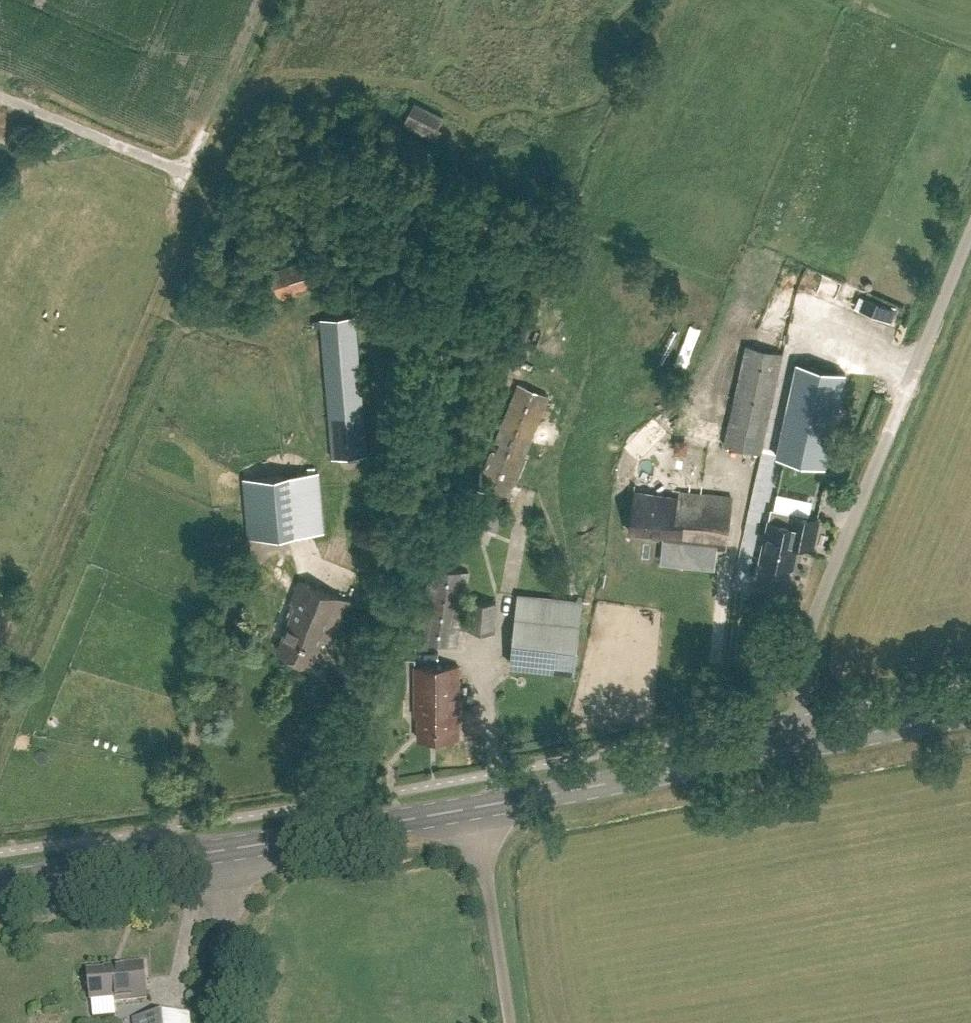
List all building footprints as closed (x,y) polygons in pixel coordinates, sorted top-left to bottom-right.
[(430,136),(439,111),(406,99),(397,124),(430,136)] [(279,293),(317,282),(309,257),(271,268),(279,293)] [(890,319),(894,308),(862,295),(857,306),(890,319)] [(333,457),(367,454),(355,314),(321,317),(333,457)] [(761,451),(781,358),(783,351),(746,344),(725,444),(761,451)] [(825,465),(845,371),(797,361),(777,455),(825,465)] [(494,530),(548,394),(519,382),(464,518),(494,530)] [(716,442),(721,423),(690,416),(685,435),(716,442)] [(249,537),(323,531),(318,470),(244,477),(249,537)] [(681,543),(726,548),(733,497),(713,494),(680,491),(679,497),(635,490),(629,529),(665,534),(665,537),(682,538),(681,543)] [(761,559),(792,565),(797,542),(809,544),(812,530),(816,530),(818,517),(771,507),(769,520),(761,559)] [(457,645),(469,571),(432,565),(420,639),(457,645)] [(297,657),(323,589),(300,579),(286,614),(291,616),(278,648),(297,657)] [(323,589),(297,657),(312,663),(323,635),(332,639),(347,599),(323,589)] [(468,628),(494,631),(497,599),(470,597),(468,628)] [(517,613),(510,664),(577,671),(582,620),(517,613)] [(438,703),(459,703),(459,695),(459,664),(415,665),(415,715),(418,715),(418,714),(438,714),(438,703)] [(418,714),(418,715),(418,737),(460,737),(459,703),(438,703),(438,714),(418,714)] [(124,987),(126,1002),(147,1000),(143,962),(121,964),(121,968),(112,969),(114,988),(124,987)] [(116,1003),(126,1002),(124,987),(114,988),(112,969),(88,971),(91,1002),(93,1002),(94,1018),(117,1016),(116,1003)] [(190,1014),(133,1019),(133,1022),(191,1022),(190,1014)]
